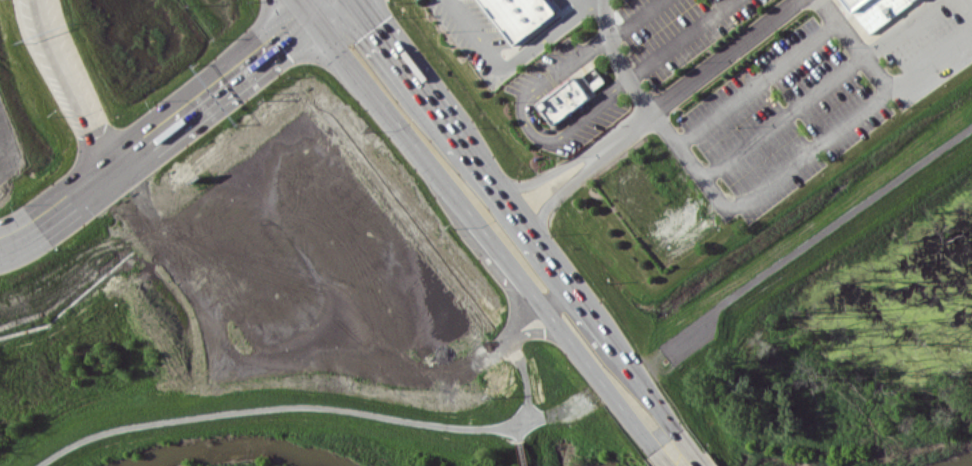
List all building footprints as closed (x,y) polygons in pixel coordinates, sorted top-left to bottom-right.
[(512,46),(559,14),(549,0),(480,0),(512,46)] [(916,0),(846,0),(867,32),(916,0)] [(539,102),(553,125),(593,99),(579,77),(539,102)]
